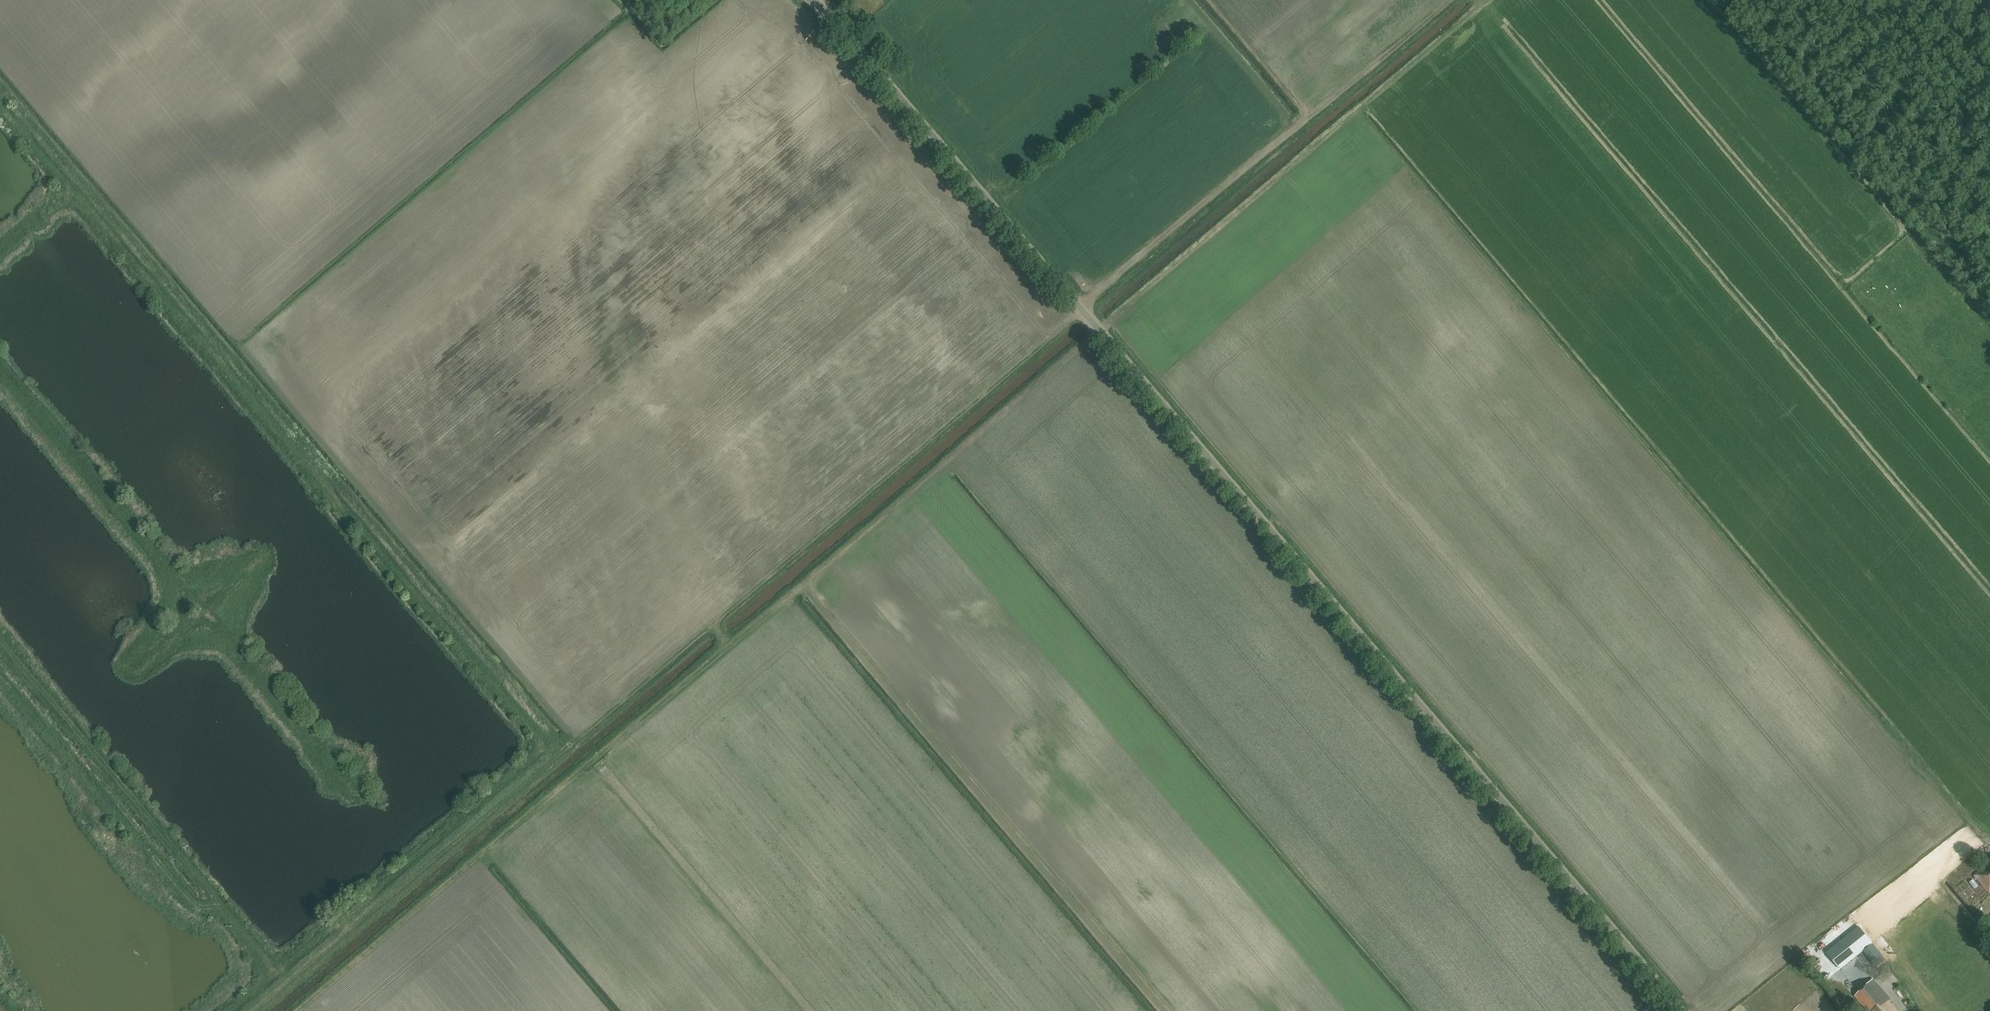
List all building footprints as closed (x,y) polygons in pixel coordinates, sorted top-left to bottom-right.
[(1989,893),(1989,870),(1985,864),(1974,874),(1989,893)] [(1859,929),(1828,953),(1840,969),(1864,951),(1872,945),(1859,929)] [(1872,945),(1864,951),(1876,967),(1885,960),(1872,944),(1872,945)] [(1888,1001),(1889,998),(1873,980),(1855,996),(1868,1010),(1897,1010),(1888,1001)]
